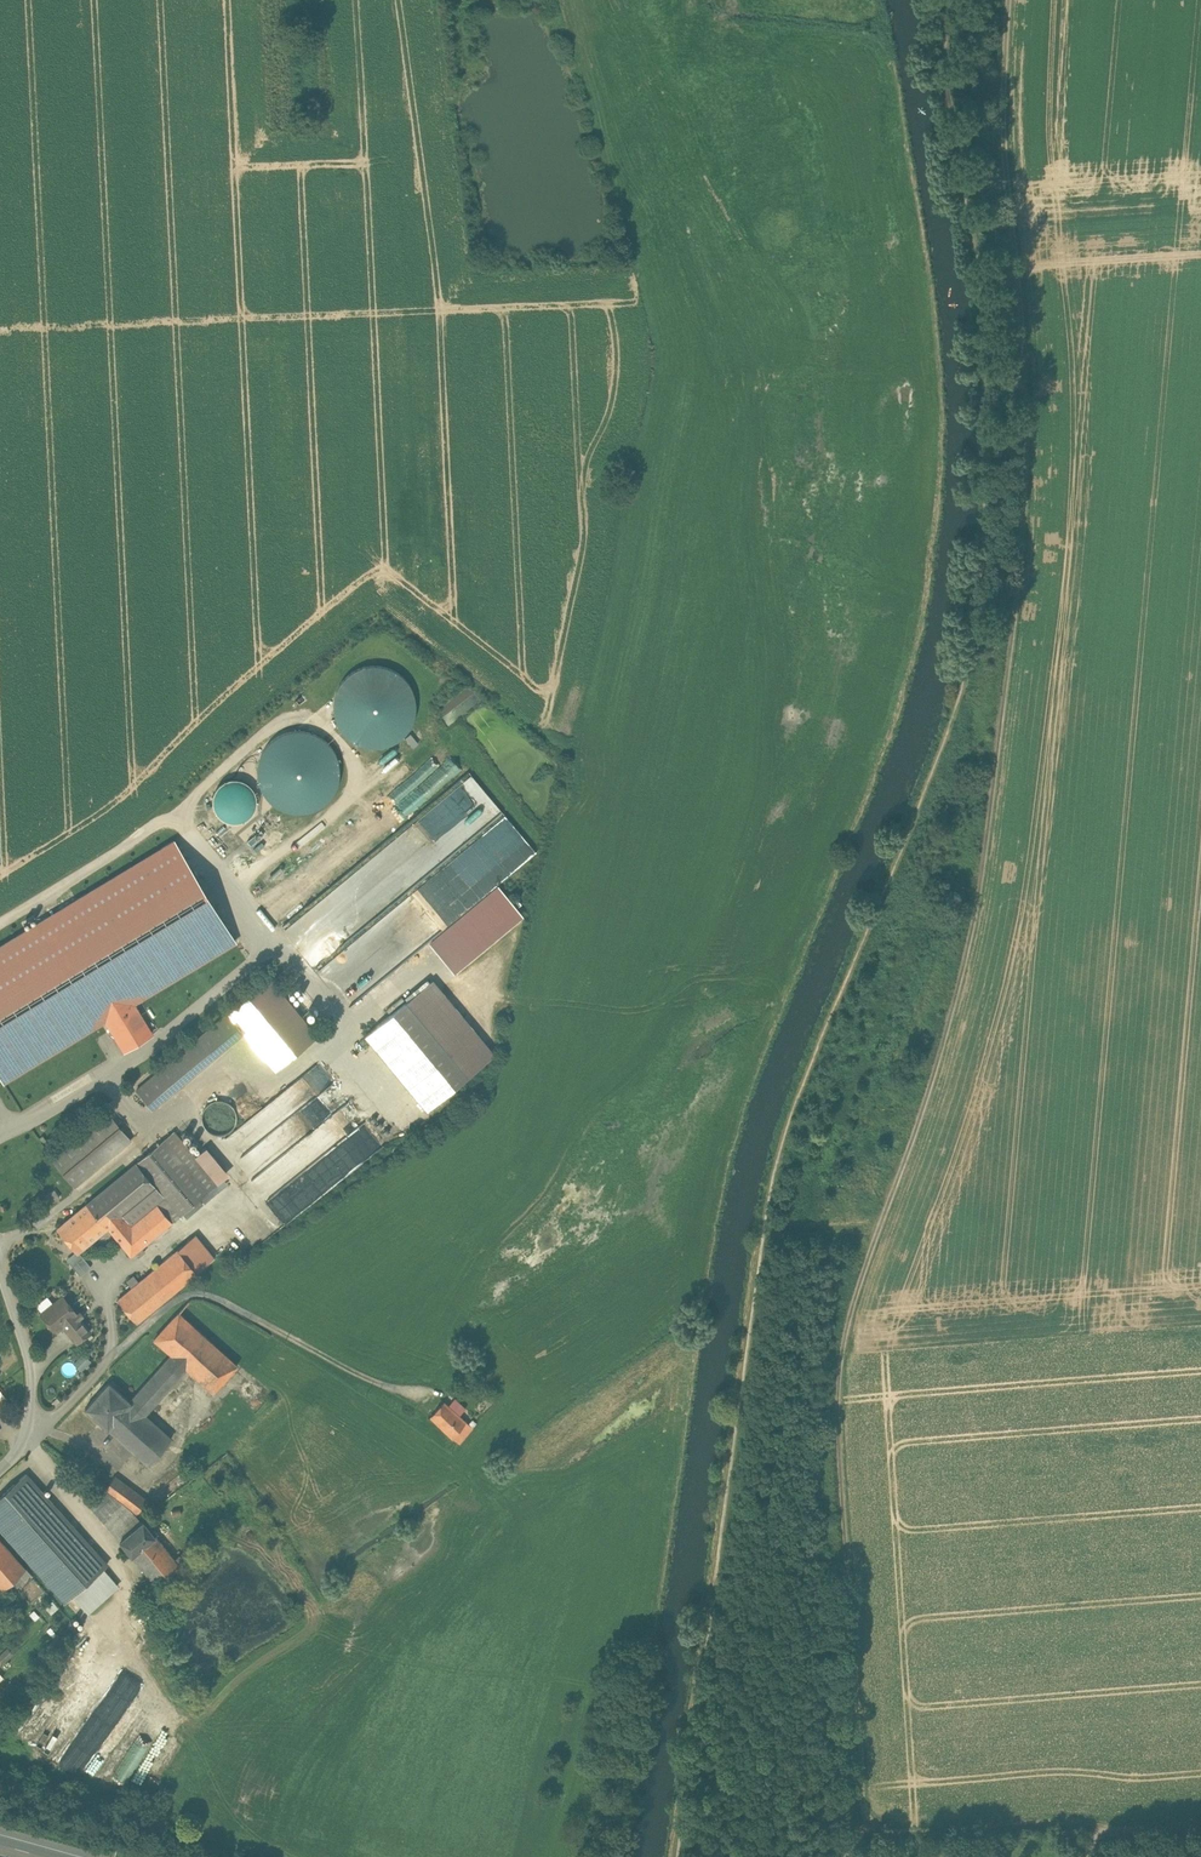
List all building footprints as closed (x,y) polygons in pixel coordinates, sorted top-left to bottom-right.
[(373,746),(383,745),(408,732),(415,710),(414,697),(401,671),(375,664),(367,664),(339,678),(333,699),(334,715),(346,738),(373,746)] [(260,757),(257,797),(284,807),(324,810),(335,780),(338,745),(310,734),(270,731),(260,757)] [(444,779),(437,785),(438,786),(460,770),(456,764),(440,774),(444,779)] [(256,810),(243,775),(208,790),(222,824),(256,810)] [(3,1081),(106,1019),(133,1002),(235,940),(175,842),(0,948),(0,1075),(3,1081)] [(427,938),(452,971),(523,916),(498,883),(427,938)] [(316,1035),(270,978),(228,1013),(244,1031),(275,1069),(316,1035)] [(468,1076),(406,1001),(365,1035),(427,1110),(468,1076)] [(152,1034),(133,1002),(106,1019),(125,1050),(152,1034)] [(228,1013),(198,1038),(213,1057),(244,1031),(228,1013)] [(198,1038),(137,1090),(152,1108),(213,1057),(198,1038)] [(316,1064),(225,1137),(257,1175),(251,1180),(286,1223),(384,1144),(374,1133),(316,1064)] [(236,1125),(237,1118),(236,1111),(232,1105),(226,1102),(220,1100),(213,1102),(207,1106),(204,1111),(202,1118),(204,1125),(208,1131),(213,1134),(220,1136),(227,1134),(232,1130),(236,1125)] [(109,1113),(53,1159),(75,1186),(130,1139),(109,1113)] [(203,1149),(187,1130),(180,1135),(196,1155),(203,1149)] [(174,1131),(136,1163),(156,1186),(128,1209),(138,1221),(158,1204),(172,1221),(217,1183),(211,1175),(206,1169),(174,1131)] [(136,1163),(88,1203),(108,1226),(131,1255),(172,1221),(158,1204),(138,1221),(128,1209),(156,1186),(136,1163)] [(214,1172),(210,1166),(206,1169),(211,1175),(214,1172)] [(55,1189),(46,1195),(51,1203),(60,1196),(55,1189)] [(88,1203),(58,1227),(78,1251),(108,1226),(88,1203)] [(209,1262),(190,1239),(178,1249),(197,1272),(209,1262)] [(133,1286),(126,1291),(136,1303),(127,1311),(137,1322),(197,1272),(178,1249),(138,1281),(133,1286)] [(82,1256),(72,1264),(80,1275),(91,1266),(82,1256)] [(134,1277),(130,1278),(130,1282),(133,1286),(138,1281),(134,1277)] [(126,1291),(117,1299),(127,1311),(136,1303),(126,1291)] [(77,1314),(63,1295),(42,1312),(56,1330),(63,1325),(66,1329),(80,1318),(77,1314)] [(130,1401),(112,1421),(113,1422),(108,1428),(148,1464),(171,1438),(145,1414),(187,1368),(213,1392),(237,1365),(179,1312),(155,1339),(172,1354),(130,1401)] [(80,1318),(66,1329),(77,1342),(90,1331),(80,1318)] [(85,1353),(75,1363),(82,1370),(92,1360),(85,1353)] [(130,1401),(109,1382),(86,1409),(108,1428),(113,1422),(112,1421),(130,1401)] [(466,1421),(444,1400),(430,1416),(453,1438),(453,1437),(466,1421)] [(466,1421),(453,1437),(459,1442),(472,1426),(466,1421)] [(26,1473),(0,1496),(0,1528),(66,1601),(73,1594),(103,1567),(107,1564),(26,1473)] [(115,1476),(105,1489),(105,1490),(112,1494),(122,1481),(115,1476)] [(122,1481),(112,1494),(123,1503),(133,1489),(122,1481)] [(133,1489),(123,1503),(132,1509),(137,1513),(147,1500),(133,1489)] [(136,1514),(105,1490),(90,1503),(120,1540),(142,1521),(136,1514)] [(142,1521),(120,1540),(145,1571),(168,1551),(155,1535),(158,1532),(154,1528),(151,1530),(143,1520),(142,1521)] [(2,1590),(11,1581),(19,1574),(26,1568),(0,1539),(0,1588),(2,1590)] [(168,1551),(145,1571),(161,1590),(167,1585),(163,1579),(180,1566),(185,1562),(180,1556),(182,1554),(175,1546),(168,1551)] [(103,1567),(73,1594),(86,1609),(116,1582),(103,1567)] [(26,1568),(19,1574),(24,1580),(31,1574),(26,1568)] [(19,1574),(11,1581),(16,1587),(24,1580),(19,1574)]
